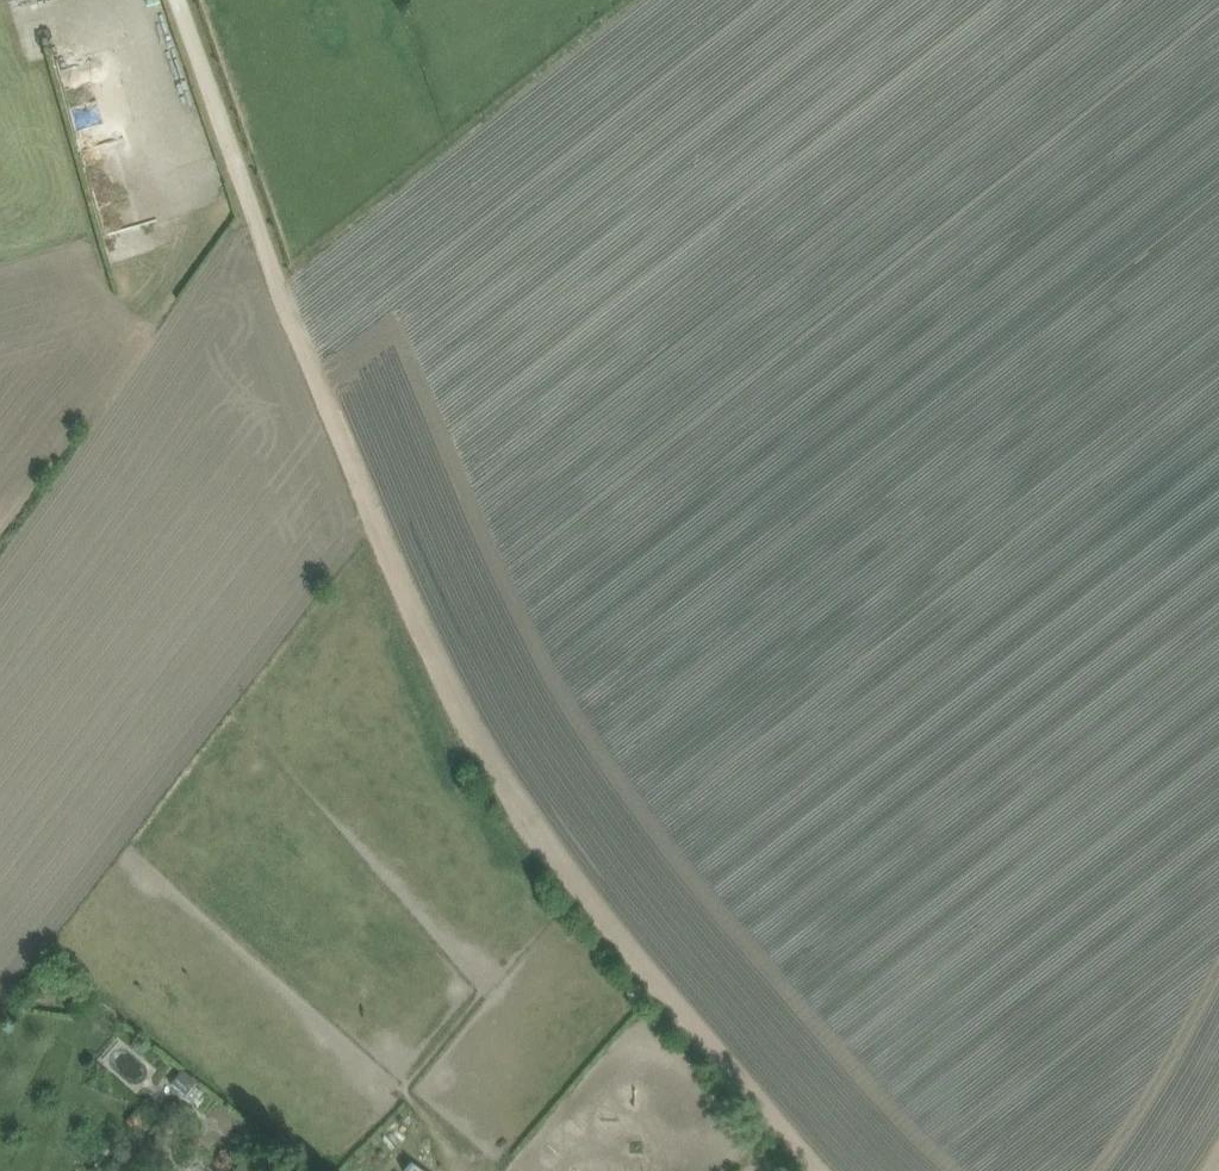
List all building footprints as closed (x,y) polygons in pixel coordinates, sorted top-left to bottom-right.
[(171,1083),(188,1096),(200,1081),(183,1068),(171,1083)] [(262,1168),(247,1156),(235,1170),(259,1170),(262,1168)]
